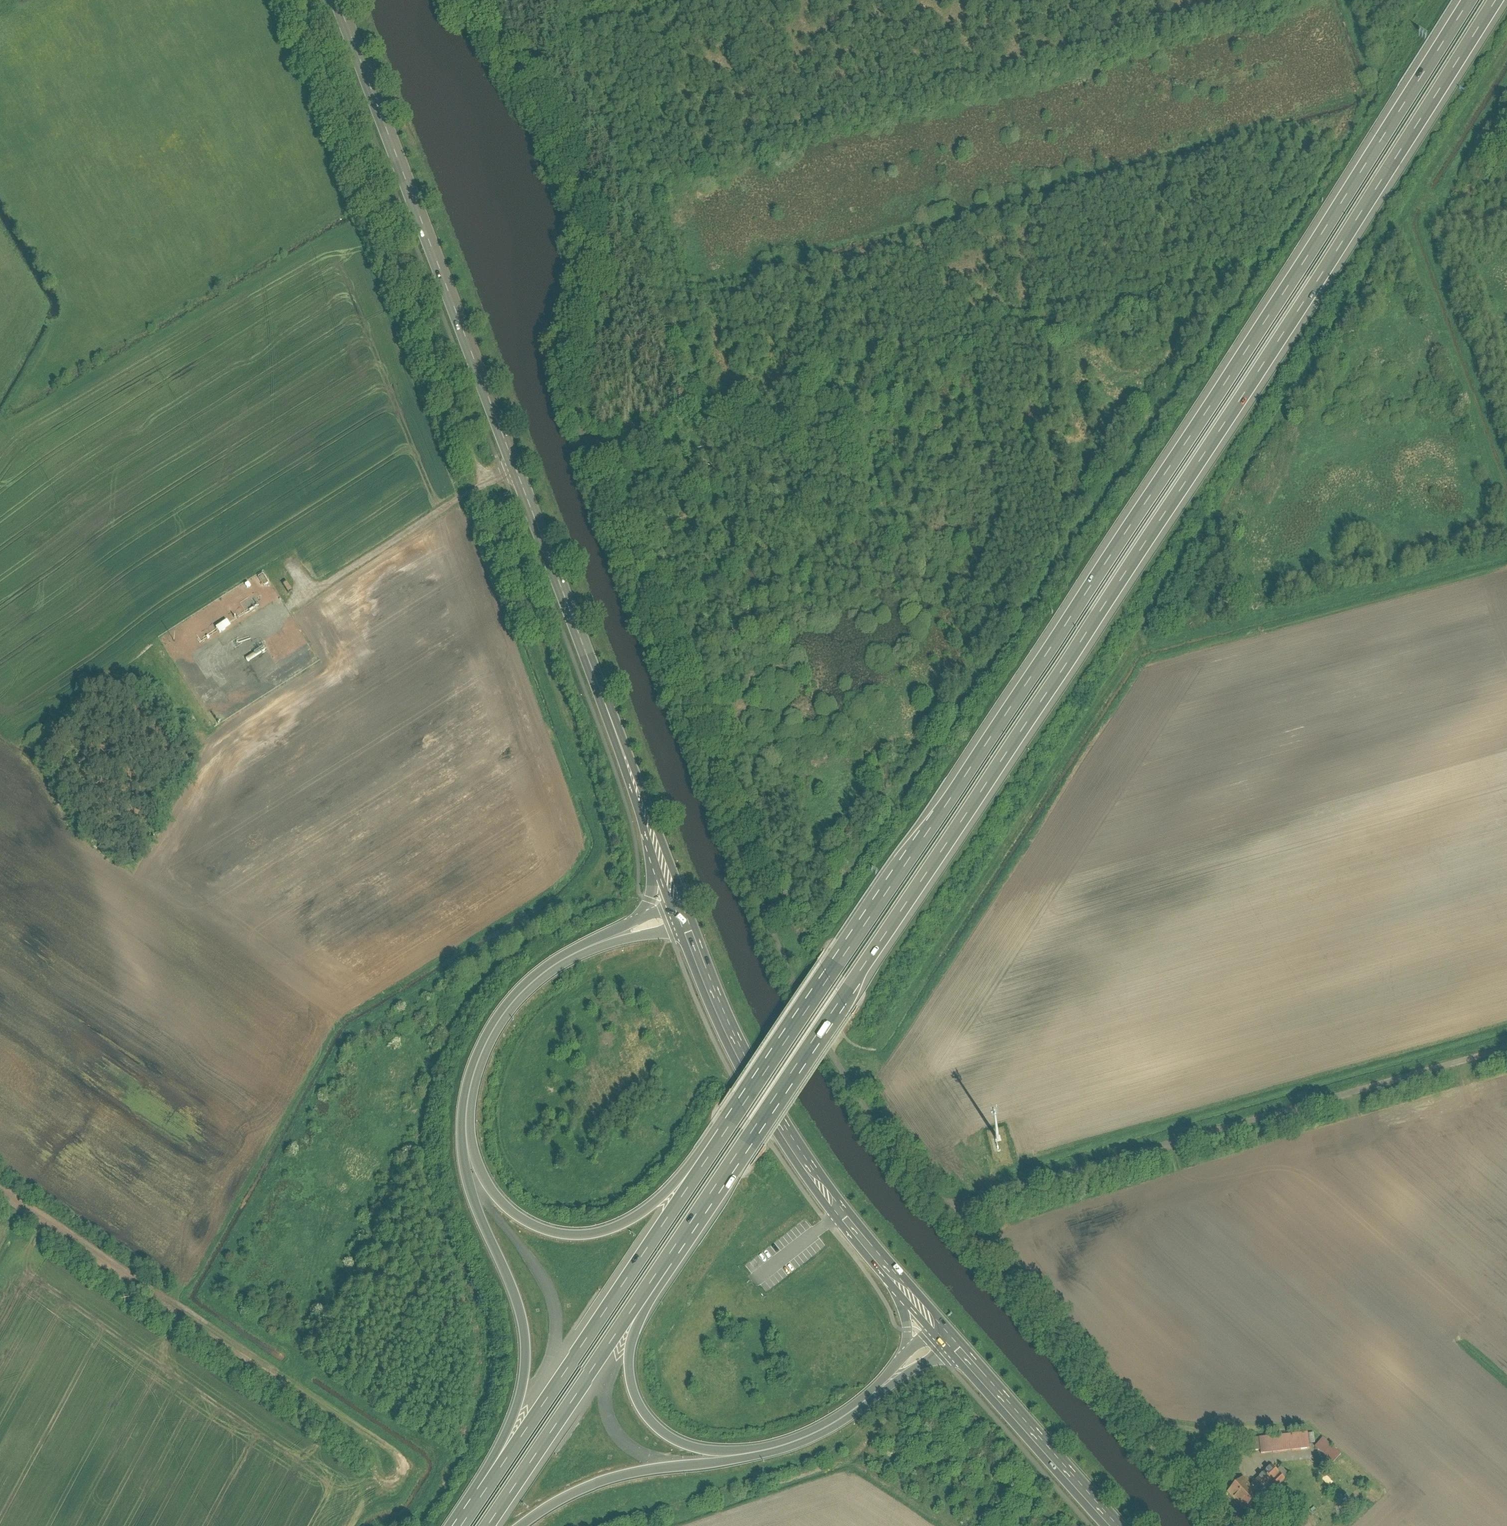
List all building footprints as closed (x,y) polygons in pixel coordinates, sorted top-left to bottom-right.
[(221,632),(233,626),(229,620),(217,626),(221,632)] [(1307,1434),(1259,1439),(1261,1456),(1309,1452),(1307,1434)] [(1342,1455),(1322,1438),(1315,1447),(1334,1464),(1342,1455)] [(1244,1478),(1226,1493),(1247,1516),(1285,1481),(1271,1466),(1250,1485),(1244,1478)]
